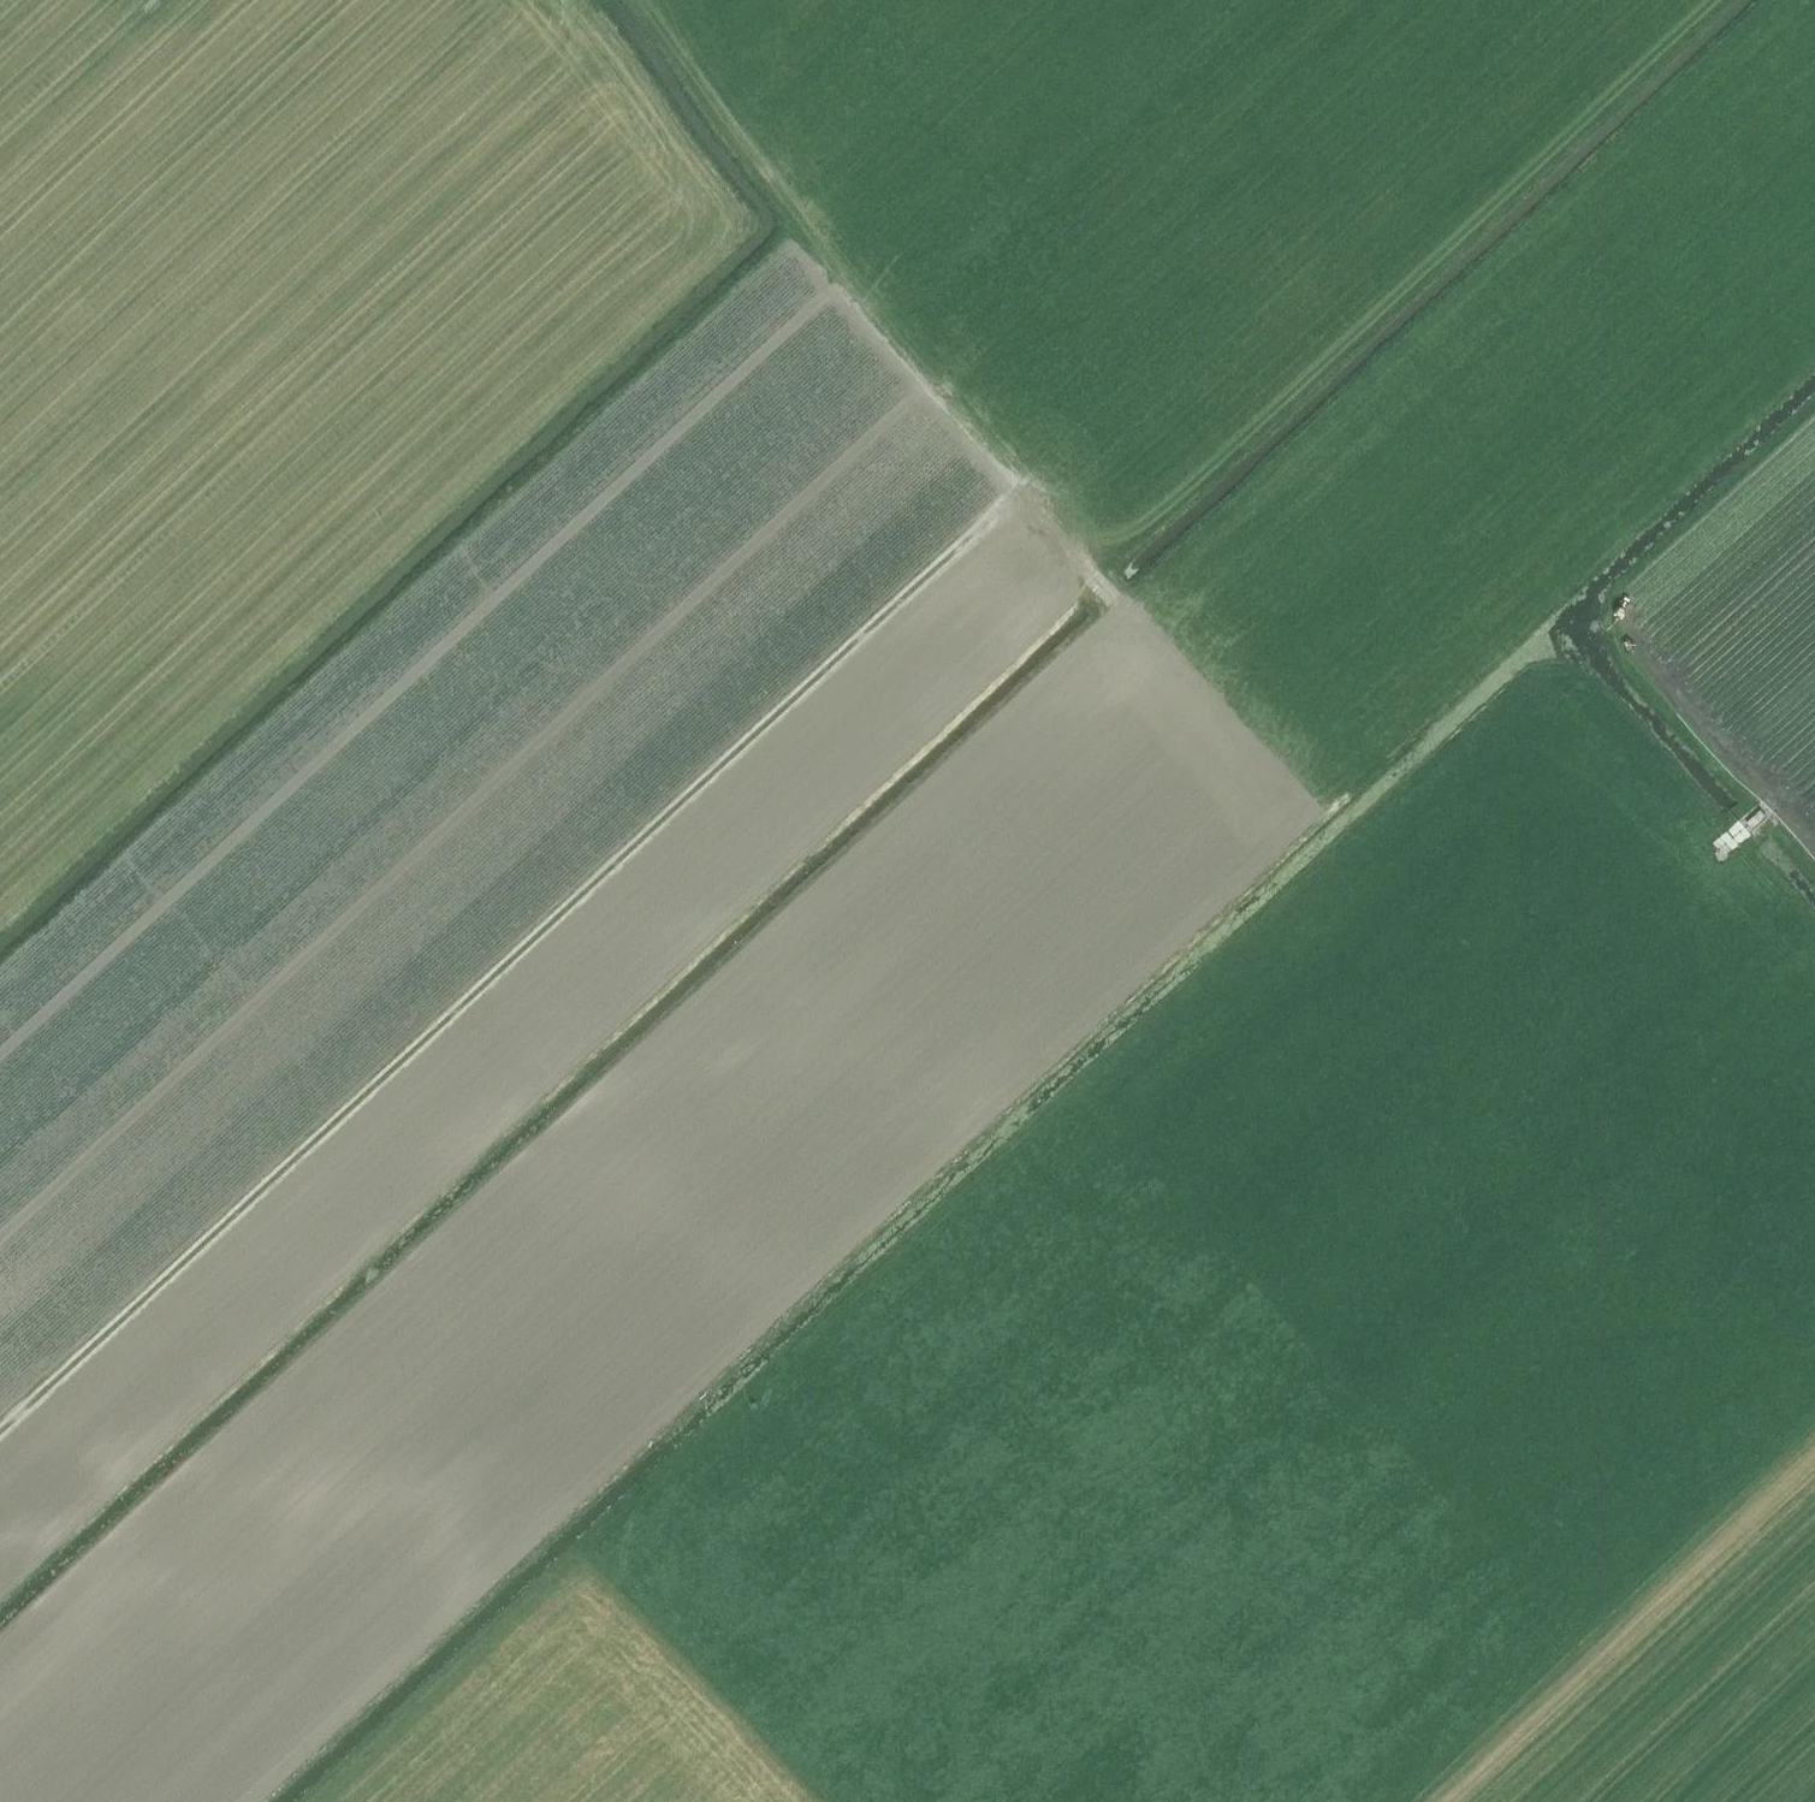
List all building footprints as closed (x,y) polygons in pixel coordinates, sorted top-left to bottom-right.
[(1733,841),(1777,795),(1763,782),(1719,827),(1733,841)]
